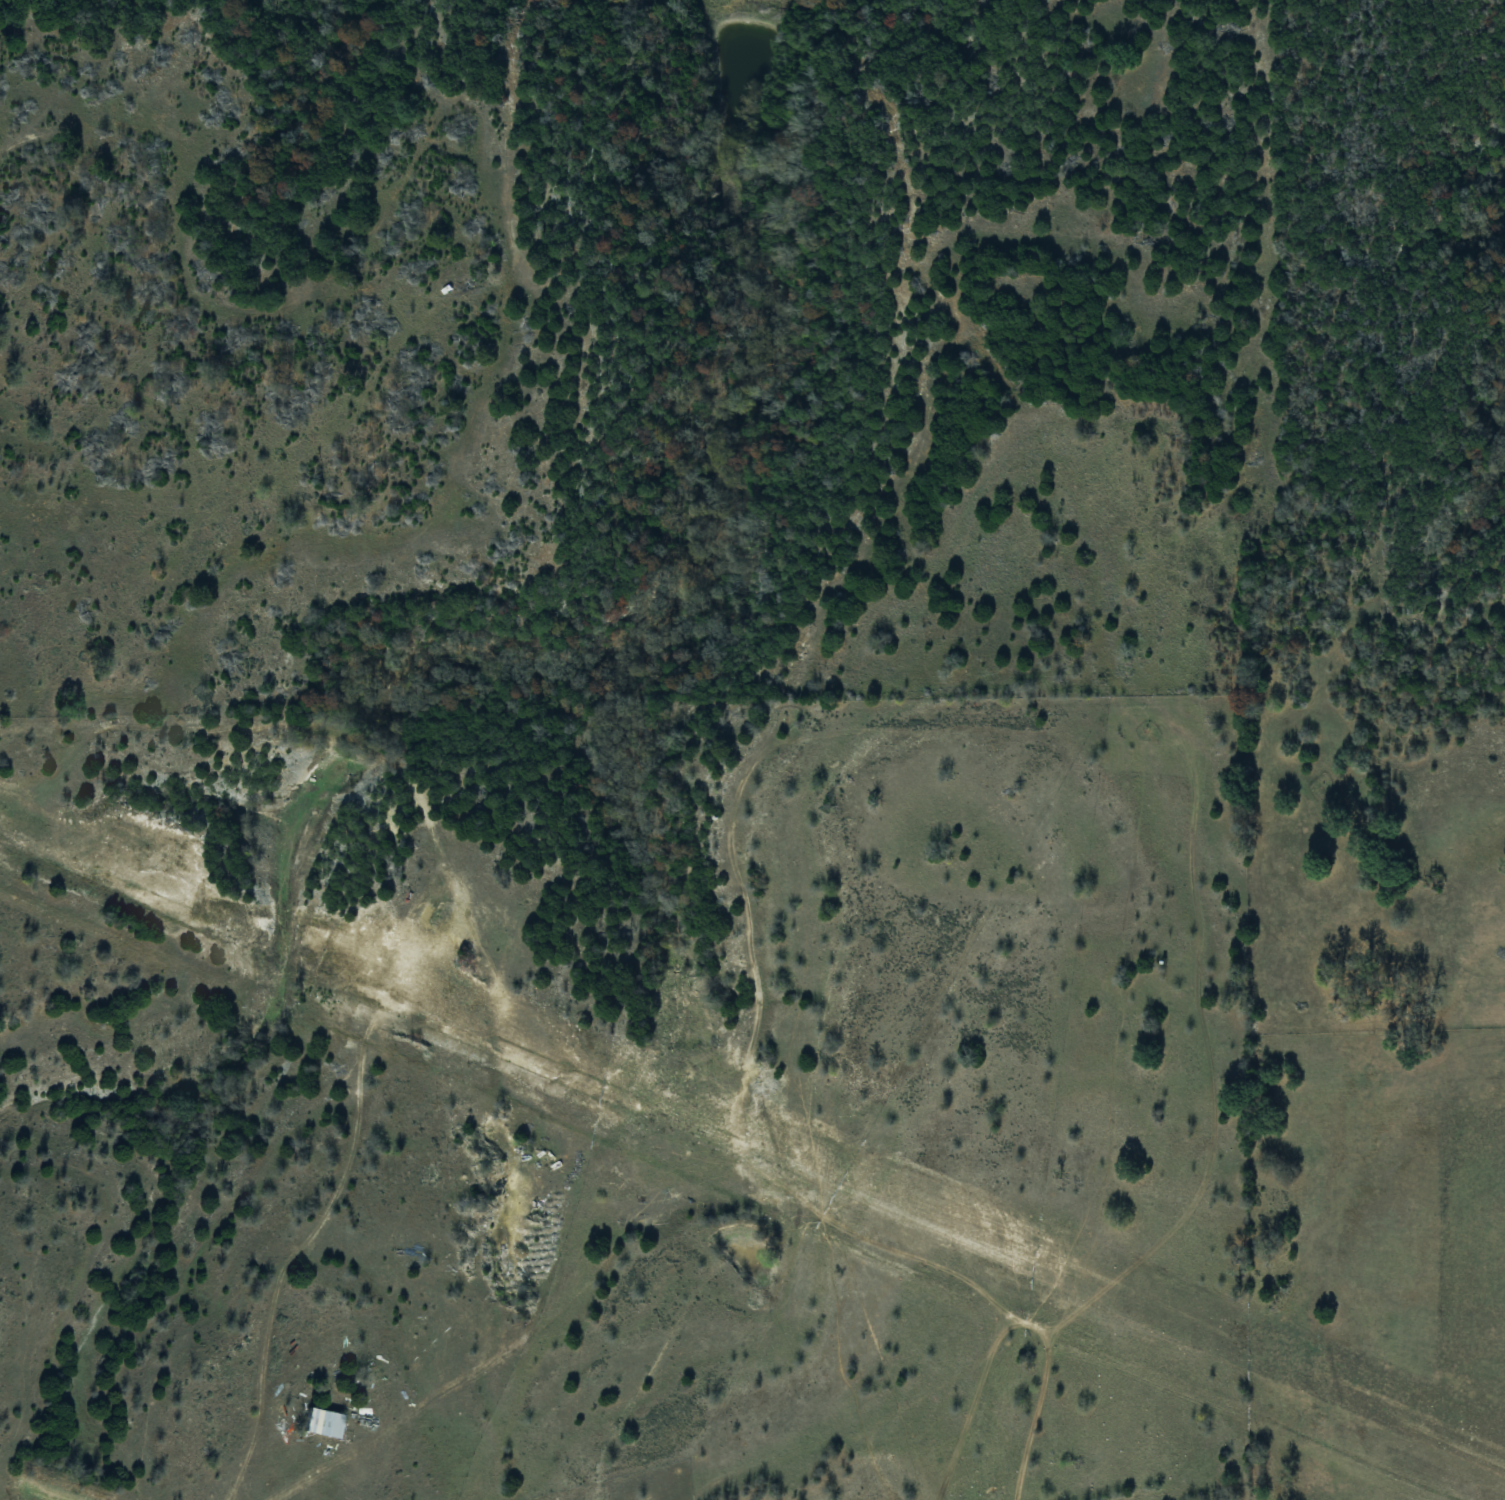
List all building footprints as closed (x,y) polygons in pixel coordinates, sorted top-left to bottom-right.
[(339,1439),(344,1414),(309,1407),(304,1431),(339,1439)]
